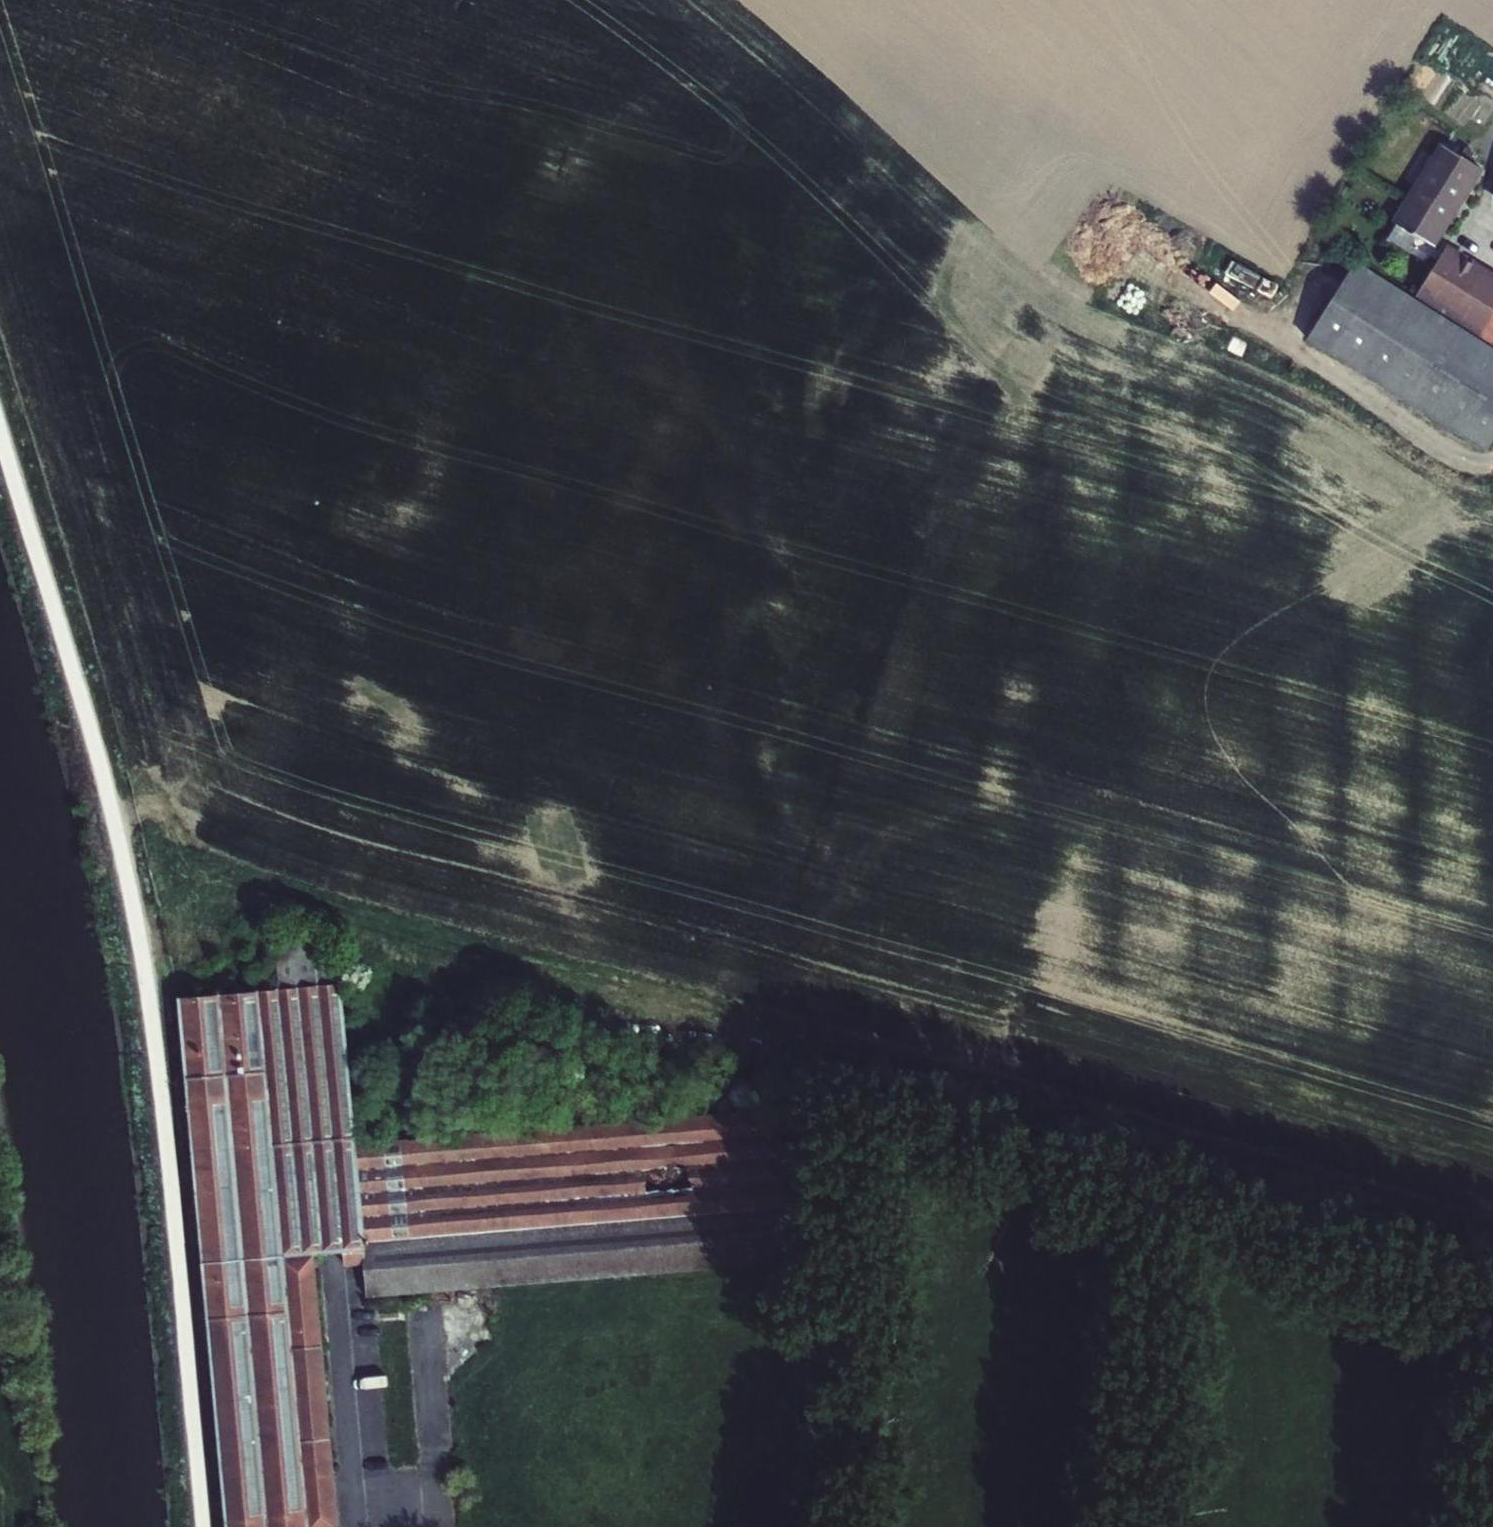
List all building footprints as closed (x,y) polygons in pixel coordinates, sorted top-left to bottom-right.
[(1474,162),(1438,139),(1391,215),(1427,237),(1474,162)] [(1484,440),(1492,425),(1492,279),(1436,243),(1411,285),(1343,321),(1341,339),(1349,344),(1347,353),(1484,440)] [(1317,308),(1343,321),(1411,285),(1354,250),(1317,308)] [(1343,321),(1317,308),(1309,322),(1341,339),(1343,321)] [(1341,339),(1309,322),(1306,326),(1347,353),(1349,344),(1341,339)] [(171,998),(181,1055),(204,1313),(223,1526),(306,1526),(301,1476),(330,1473),(310,1269),(308,1252),(344,1250),(345,1259),(366,1257),(364,1235),(399,1232),(783,1198),(772,1103),(374,1139),(373,1130),(351,1132),(335,977),(331,977),(328,948),(267,930),(272,984),(171,998)] [(786,1256),(783,1198),(399,1232),(404,1292),(786,1256)] [(364,1235),(366,1257),(369,1296),(404,1292),(399,1232),(364,1235)]
